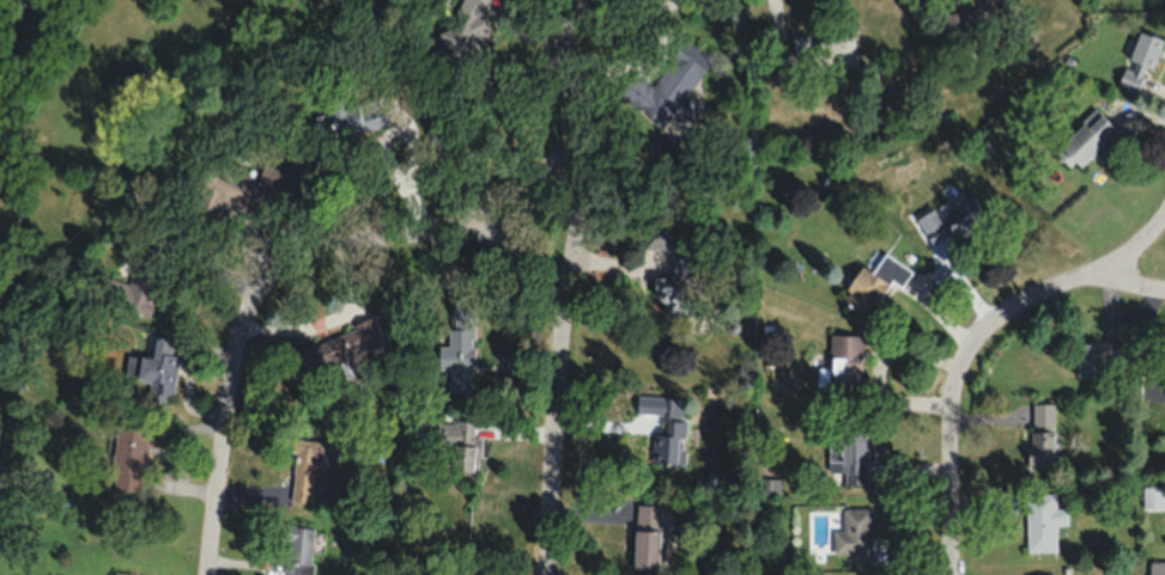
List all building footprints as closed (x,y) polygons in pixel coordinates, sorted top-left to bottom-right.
[(480,49),(475,36),(490,31),(483,10),(488,0),(462,0),(460,4),(449,8),(452,16),(447,27),(439,30),(445,49),(432,53),(436,64),(480,49)] [(798,68),(854,53),(849,33),(812,42),(810,32),(790,38),(798,68)] [(1133,67),(1160,69),(1163,36),(1136,33),(1133,67)] [(618,92),(665,126),(714,60),(685,40),(653,84),(634,70),(618,92)] [(330,111),(316,114),(321,138),(385,125),(380,96),(356,101),(354,91),(327,97),(330,111)] [(1058,147),(1081,168),(1118,129),(1095,108),(1058,147)] [(291,171),(262,164),(258,177),(221,167),(211,201),(277,220),(291,171)] [(954,179),(939,190),(943,194),(914,216),(937,246),(980,213),(954,179)] [(170,256),(146,247),(132,287),(113,280),(105,304),(149,319),(170,256)] [(902,287),(913,269),(883,252),(879,259),(870,254),(843,298),(869,314),(889,279),(902,287)] [(667,317),(691,306),(677,272),(653,283),(667,317)] [(473,393),(474,297),(450,296),(449,393),(473,393)] [(383,346),(374,321),(295,347),(304,372),(339,361),(345,382),(370,374),(363,353),(383,346)] [(832,335),(832,385),(863,385),(863,335),(832,335)] [(130,355),(127,378),(151,380),(149,398),(171,400),(178,339),(154,336),(151,358),(130,355)] [(1100,340),(1071,347),(1079,378),(1107,370),(1100,340)] [(662,414),(662,396),(638,396),(638,414),(662,414)] [(1030,403),(1030,464),(1055,464),(1055,403),(1030,403)] [(650,463),(682,464),(685,407),(670,406),(668,434),(652,433),(650,463)] [(147,445),(155,446),(158,420),(119,416),(111,488),(142,491),(147,445)] [(480,436),(475,436),(475,420),(435,420),(435,447),(453,447),(453,469),(480,469),(480,436)] [(337,464),(339,442),(295,438),(289,501),(310,503),(312,474),(321,475),(322,463),(337,464)] [(864,466),(864,439),(834,439),(834,466),(864,466)] [(1026,492),(1026,550),(1056,550),(1056,524),(1068,524),(1068,506),(1057,506),(1057,492),(1026,492)] [(661,501),(607,500),(607,520),(635,521),(634,567),(659,568),(661,501)] [(843,507),(844,563),(874,562),(873,507),(843,507)] [(285,574),(309,574),(310,574),(314,527),(283,525),(282,541),(287,541),(285,574)] [(1150,560),(1150,574),(1164,574),(1164,560),(1150,560)]
